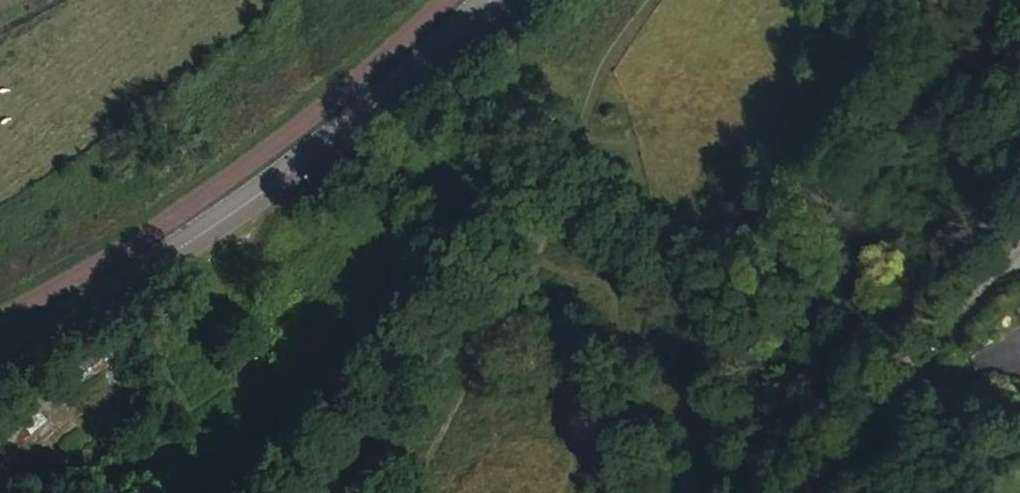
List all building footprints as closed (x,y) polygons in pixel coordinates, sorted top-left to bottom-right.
[(377,323),(369,332),(380,343),(389,333),(377,323)] [(250,488),(242,482),(237,487),(232,487),(226,492),(248,492),(250,488)]
